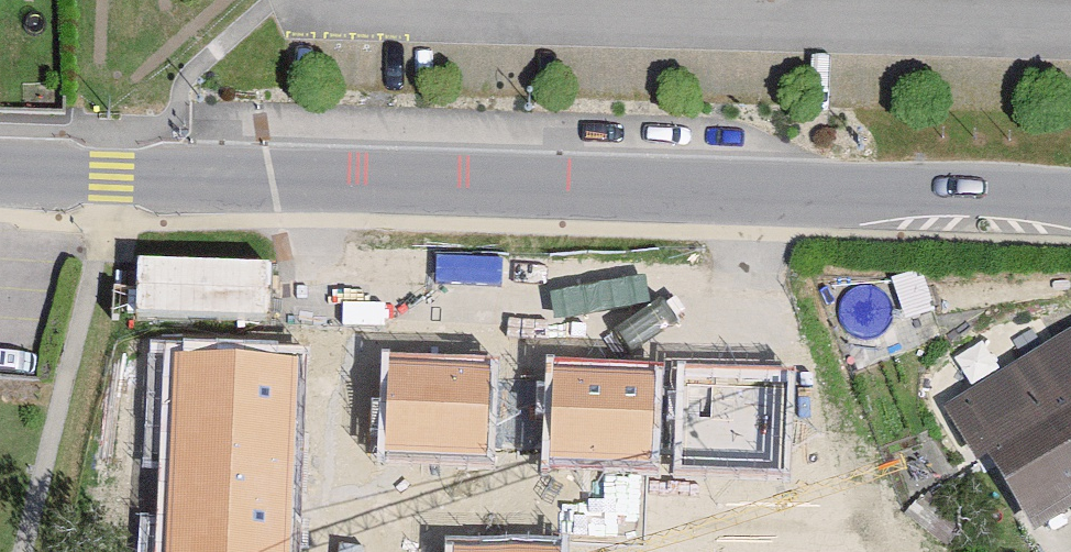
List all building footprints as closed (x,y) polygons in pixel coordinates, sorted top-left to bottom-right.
[(146,259),(143,313),(268,318),(270,264),(146,259)] [(938,404),(976,465),(988,458),(1032,528),(1070,504),(1070,322),(938,404)] [(322,375),(317,551),(608,551),(617,462),(540,454),(542,486),(497,476),(496,384),(322,375)]
